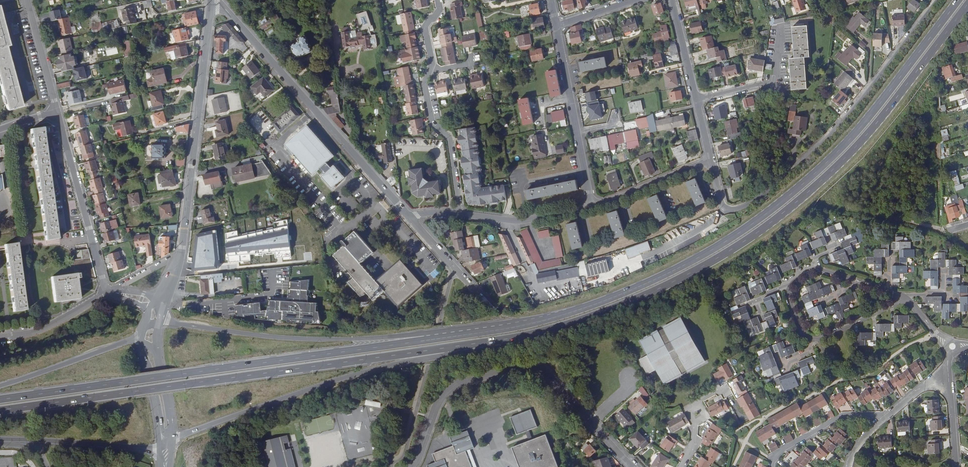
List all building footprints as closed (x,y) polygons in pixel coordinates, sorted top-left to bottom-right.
[(143,1),(144,8),(153,6),(151,0),(148,0),(143,1)] [(169,12),(176,10),(174,0),(176,0),(166,0),(169,12)] [(418,13),(429,11),(427,1),(426,1),(426,0),(416,0),(418,13)] [(565,1),(563,1),(565,11),(574,8),(578,7),(577,3),(576,0),(564,0),(565,1)] [(579,9),(581,8),(586,7),(585,3),(587,3),(586,0),(579,0),(579,2),(577,3),(578,7),(579,9)] [(803,0),(794,0),(794,1),(793,1),(795,6),(792,7),(792,8),(794,15),(798,14),(797,13),(801,12),(806,10),(803,0)] [(906,7),(915,14),(920,6),(911,0),(906,7)] [(453,21),(459,19),(463,19),(460,3),(451,5),(452,9),(451,9),(453,21)] [(652,7),(655,16),(664,13),(661,4),(652,7)] [(531,16),(534,15),(539,14),(540,14),(539,5),(529,6),(531,16)] [(344,47),(358,45),(358,43),(364,42),(364,45),(372,44),(372,42),(378,41),(377,39),(378,39),(377,33),(376,29),(372,30),(371,26),(375,25),(373,20),(372,21),(368,6),(357,9),(362,25),(367,24),(370,30),(363,31),(362,26),(356,27),(355,27),(355,24),(349,25),(348,25),(348,22),(342,22),(342,26),(341,26),(344,47)] [(134,8),(124,11),(126,22),(128,21),(129,25),(138,23),(137,19),(136,19),(134,8)] [(845,27),(853,33),(861,25),(866,29),(871,23),(856,10),(853,14),(856,16),(855,18),(854,17),(845,27)] [(196,11),(185,14),(188,26),(199,24),(196,11)] [(401,14),(404,32),(412,30),(415,30),(411,12),(404,14),(401,14)] [(6,110),(21,106),(5,46),(8,45),(0,15),(0,86),(6,110)] [(267,22),(260,26),(262,30),(264,28),(269,38),(277,33),(274,27),(271,28),(270,26),(274,24),(274,25),(280,21),(277,16),(271,19),(272,20),(268,23),(267,22)] [(545,28),(542,16),(540,17),(534,18),(529,19),(532,30),(545,28)] [(905,26),(905,16),(893,17),(893,27),(905,26)] [(72,34),(68,18),(59,20),(60,25),(59,25),(61,36),(72,34)] [(621,23),(624,34),(638,29),(635,19),(621,23)] [(92,31),(119,28),(118,20),(91,23),(92,31)] [(691,25),(693,34),(703,31),(700,22),(691,25)] [(238,42),(242,42),(246,42),(229,23),(222,25),(223,28),(225,27),(238,42)] [(580,25),(571,28),(572,34),(571,35),(573,44),(582,42),(580,33),(582,32),(580,25)] [(669,38),(666,25),(660,27),(662,32),(658,32),(660,42),(668,40),(667,38),(669,38)] [(442,44),(452,42),(453,42),(451,33),(450,33),(449,27),(439,29),(439,30),(440,35),(441,35),(441,39),(440,40),(441,45),(442,44)] [(601,42),(614,38),(610,27),(605,29),(604,28),(597,30),(601,42)] [(790,59),(792,90),(806,89),(804,58),(809,58),(807,27),(793,28),(794,58),(790,59)] [(180,29),(174,31),(176,43),(189,40),(186,28),(180,29)] [(405,35),(407,49),(417,47),(414,33),(413,33),(412,30),(404,32),(405,35)] [(888,34),(873,33),(873,46),(881,46),(882,42),(890,43),(888,34)] [(517,36),(520,47),(531,45),(532,45),(529,34),(517,36)] [(216,36),(214,36),(213,40),(216,40),(216,41),(218,41),(218,54),(224,54),(225,41),(226,42),(227,36),(216,35),(216,36)] [(474,35),(466,37),(468,47),(477,45),(474,35)] [(704,51),(707,50),(715,48),(712,36),(701,39),(704,51)] [(292,47),(297,58),(312,51),(305,37),(299,40),(300,43),(292,47)] [(69,38),(57,41),(58,45),(59,45),(59,48),(60,52),(71,50),(69,38)] [(862,40),(858,43),(863,48),(867,45),(862,40)] [(134,56),(133,51),(131,44),(130,41),(123,42),(127,57),(134,56)] [(194,42),(166,48),(167,53),(169,53),(169,55),(171,54),(172,59),(181,57),(187,56),(188,56),(187,47),(193,46),(194,42)] [(446,66),(456,64),(452,42),(442,44),(443,48),(441,49),(443,62),(445,62),(446,66)] [(953,46),(956,53),(967,50),(967,45),(967,42),(953,46)] [(108,56),(118,53),(116,44),(106,46),(108,56)] [(838,59),(845,65),(853,56),(857,60),(863,54),(852,45),(847,50),(846,49),(838,59)] [(404,62),(409,61),(421,59),(419,47),(417,47),(407,49),(406,49),(402,50),(404,62)] [(717,57),(718,62),(726,60),(724,50),(719,51),(718,47),(715,48),(707,50),(710,59),(717,57)] [(543,56),(542,49),(531,51),(533,61),(544,59),(543,56)] [(61,56),(58,57),(59,60),(56,61),(57,65),(60,65),(61,68),(73,65),(76,64),(74,57),(71,57),(71,54),(61,56)] [(653,57),(656,69),(664,67),(661,55),(653,57)] [(580,63),(582,72),(607,67),(605,58),(594,60),(593,59),(590,59),(591,61),(580,63)] [(749,70),(763,72),(765,61),(750,59),(749,70)] [(260,72),(252,61),(243,68),(251,79),(260,72)] [(629,64),(631,76),(640,74),(638,67),(642,66),(641,61),(629,64)] [(218,76),(216,76),(215,82),(228,84),(229,70),(230,63),(219,62),(218,69),(219,69),(218,73),(218,76)] [(735,65),(720,69),(722,75),(722,76),(726,75),(726,77),(737,75),(735,65)] [(942,68),(945,79),(950,78),(955,76),(951,65),(942,68)] [(398,68),(402,87),(404,86),(414,84),(413,80),(412,80),(409,66),(398,68)] [(74,69),(73,70),(74,73),(73,74),(74,78),(75,78),(76,82),(86,79),(83,67),(74,69)] [(709,70),(711,78),(722,75),(720,69),(720,67),(709,70)] [(166,82),(163,69),(151,72),(153,79),(147,81),(149,86),(166,82)] [(556,71),(547,72),(552,97),(561,95),(556,71)] [(665,75),(668,88),(677,86),(675,73),(665,75)] [(850,81),(842,74),(833,84),(841,91),(850,81)] [(470,78),(472,89),(484,87),(482,77),(478,78),(477,78),(476,76),(470,78)] [(264,78),(251,87),(257,94),(261,91),(265,96),(273,90),(264,78)] [(453,82),(455,92),(467,90),(465,79),(453,82)] [(122,80),(106,84),(108,95),(125,91),(122,80)] [(434,85),(436,95),(437,98),(448,96),(447,92),(445,81),(442,82),(442,83),(439,84),(434,85)] [(415,102),(416,101),(416,98),(414,84),(404,86),(407,103),(415,102)] [(332,108),(322,109),(328,115),(340,113),(337,87),(327,88),(328,97),(331,97),(332,105),(332,108)] [(68,101),(69,105),(82,102),(79,90),(68,92),(69,97),(70,100),(68,101)] [(149,108),(149,112),(163,109),(163,105),(161,98),(162,98),(161,91),(150,94),(153,107),(149,108)] [(595,91),(586,93),(588,102),(597,101),(595,91)] [(670,93),(672,102),(682,100),(680,92),(670,93)] [(128,95),(111,99),(113,109),(114,111),(112,111),(113,115),(125,113),(123,102),(129,100),(128,95)] [(224,97),(212,100),(215,114),(227,111),(224,97)] [(743,101),(745,108),(754,105),(752,98),(743,101)] [(529,99),(519,101),(524,125),(533,124),(529,99)] [(598,101),(587,103),(588,112),(590,111),(592,119),(602,118),(601,113),(600,111),(601,110),(600,105),(599,105),(598,101)] [(628,104),(630,113),(642,111),(640,101),(628,104)] [(407,103),(406,103),(408,116),(418,114),(417,108),(416,108),(416,105),(415,102),(407,103)] [(715,119),(727,117),(725,102),(712,104),(715,119)] [(275,125),(294,109),(292,107),(273,123),(275,125)] [(299,115),(294,109),(275,125),(281,132),(299,115)] [(552,115),(546,116),(547,123),(565,120),(563,110),(551,113),(552,115)] [(796,112),(789,111),(788,121),(794,122),(793,130),(789,129),(788,134),(800,135),(801,131),(805,131),(807,117),(795,116),(796,112)] [(164,112),(154,115),(157,126),(166,124),(164,112)] [(656,132),(652,114),(646,118),(647,124),(649,134),(656,132)] [(77,125),(77,129),(86,127),(84,115),(73,118),(74,122),(76,122),(77,125)] [(679,116),(671,119),(673,128),(685,124),(683,115),(679,116)] [(332,120),(341,130),(344,126),(336,117),(332,120)] [(422,118),(410,121),(414,135),(424,133),(423,128),(423,126),(422,118)] [(673,128),(671,119),(655,123),(658,132),(673,128)] [(228,134),(225,120),(216,122),(218,131),(216,131),(217,137),(228,134)] [(742,137),(741,133),(739,133),(736,120),(725,123),(729,140),(742,137)] [(130,121),(114,125),(115,131),(122,129),(124,137),(134,134),(130,121)] [(188,133),(189,124),(176,127),(176,132),(188,133)] [(308,125),(286,144),(312,175),(320,168),(325,174),(322,176),(332,189),(345,178),(335,165),(331,168),(327,163),(335,156),(308,125)] [(474,127),(460,130),(461,137),(458,137),(459,145),(462,145),(464,159),(461,160),(462,169),(465,169),(466,177),(463,177),(467,204),(469,206),(478,204),(478,206),(499,203),(499,202),(506,201),(504,186),(480,189),(478,174),(481,173),(474,127)] [(29,130),(45,241),(57,239),(41,129),(29,130)] [(947,129),(940,130),(942,141),(949,140),(947,129)] [(636,130),(624,133),(626,142),(633,140),(638,139),(636,130)] [(79,147),(80,147),(89,145),(86,131),(75,134),(79,147)] [(626,142),(624,133),(612,135),(612,136),(609,137),(610,144),(614,144),(614,145),(626,142)] [(532,144),(534,157),(546,155),(542,135),(532,137),(534,144),(532,144)] [(609,150),(607,136),(589,140),(591,149),(598,148),(603,147),(604,151),(609,150)] [(391,157),(389,143),(382,144),(384,153),(379,154),(379,159),(391,157)] [(89,145),(80,147),(83,155),(93,153),(90,144),(89,145)] [(165,144),(153,144),(153,158),(165,158),(165,144)] [(213,146),(216,160),(226,158),(223,144),(213,146)] [(719,147),(721,156),(731,154),(729,144),(719,147)] [(566,145),(555,147),(557,155),(568,153),(566,145)] [(673,149),(678,163),(687,159),(682,146),(673,149)] [(251,164),(243,166),(234,168),(236,182),(254,178),(254,177),(271,173),(264,160),(263,155),(254,157),(255,162),(260,161),(261,163),(251,165),(251,164)] [(603,157),(605,168),(611,166),(609,156),(603,157)] [(648,160),(647,156),(641,159),(642,162),(640,163),(645,176),(654,173),(649,160),(648,160)] [(743,157),(735,159),(736,164),(730,166),(733,179),(743,176),(740,163),(743,162),(743,157)] [(95,160),(83,163),(85,168),(86,168),(87,173),(90,172),(95,171),(97,170),(95,160)] [(422,168),(409,170),(410,177),(408,177),(409,185),(411,185),(412,193),(417,196),(425,195),(426,198),(433,197),(433,194),(440,193),(438,181),(428,182),(423,178),(422,168)] [(173,174),(172,169),(164,171),(165,174),(161,175),(163,187),(175,185),(173,174)] [(953,185),(960,183),(956,170),(949,172),(953,185)] [(219,171),(204,175),(206,185),(221,181),(219,171)] [(607,176),(611,189),(620,187),(616,173),(607,176)] [(90,188),(91,191),(94,190),(102,189),(103,188),(100,178),(97,179),(92,180),(89,181),(91,187),(90,188)] [(696,179),(687,183),(697,206),(706,202),(701,192),(703,191),(701,189),(700,190),(696,179)] [(576,181),(527,191),(528,200),(577,190),(576,181)] [(730,184),(723,185),(724,193),(731,191),(730,184)] [(102,189),(94,190),(96,194),(92,195),(95,204),(105,201),(102,189)] [(138,194),(129,195),(131,207),(140,205),(138,194)] [(658,195),(649,199),(658,222),(667,219),(663,208),(664,208),(663,205),(662,205),(658,195)] [(959,206),(958,201),(958,199),(951,201),(953,207),(950,208),(952,213),(948,214),(950,223),(952,222),(951,219),(961,217),(959,213),(957,206),(959,206)] [(109,217),(106,204),(95,207),(98,215),(101,214),(102,219),(109,217)] [(170,205),(160,207),(162,219),(172,217),(170,205)] [(202,210),(205,224),(212,223),(209,209),(202,210)] [(618,212),(609,214),(616,238),(625,235),(622,225),(623,225),(622,222),(621,222),(618,212)] [(238,231),(226,234),(229,263),(251,261),(250,254),(275,252),(276,259),(281,258),(292,257),(288,220),(275,223),(275,229),(239,237),(238,231)] [(100,224),(102,232),(112,230),(110,221),(100,224)] [(577,223),(568,225),(574,250),(583,247),(581,237),(582,236),(581,233),(580,234),(577,223)] [(844,237),(847,236),(845,229),(838,232),(835,224),(815,233),(817,239),(800,246),(802,251),(785,258),(787,262),(770,270),(772,274),(755,281),(757,285),(750,288),(749,286),(745,287),(745,286),(738,289),(741,296),(734,298),(737,305),(751,300),(749,295),(752,293),(753,296),(766,290),(765,285),(768,284),(782,278),(780,274),(797,267),(795,262),(812,255),(810,251),(814,249),(828,243),(825,237),(828,236),(831,235),(834,241),(844,237)] [(526,229),(520,232),(521,236),(522,238),(524,242),(526,246),(527,249),(529,253),(531,256),(532,259),(534,263),(538,270),(547,269),(551,268),(554,267),(558,267),(563,266),(560,259),(557,260),(553,260),(549,261),(546,262),(542,262),(541,260),(539,256),(537,253),(536,249),(534,246),(533,243),(531,239),(530,236),(528,232),(526,229)] [(220,260),(217,230),(196,235),(192,271),(219,269),(220,260)] [(374,301),(379,297),(384,292),(376,282),(370,274),(361,264),(371,254),(374,252),(361,237),(355,230),(344,241),(348,244),(345,246),(334,256),(353,278),(341,289),(351,300),(358,294),(361,297),(366,293),(374,301)] [(545,230),(541,231),(538,232),(539,239),(543,238),(547,238),(550,237),(548,230),(545,230)] [(454,240),(456,251),(464,250),(462,239),(463,238),(462,231),(451,233),(452,240),(454,240)] [(113,232),(103,234),(105,243),(115,240),(113,232)] [(507,235),(498,233),(503,243),(508,254),(509,257),(513,266),(520,263),(507,235)] [(146,245),(147,257),(152,256),(149,234),(135,236),(136,247),(146,245)] [(851,234),(847,236),(844,237),(845,240),(841,242),(844,249),(829,255),(832,262),(840,259),(843,265),(850,263),(847,255),(854,253),(851,246),(858,243),(855,236),(852,237),(851,234)] [(552,236),(553,240),(554,243),(554,247),(555,251),(556,255),(557,258),(564,257),(563,253),(562,249),(561,246),(561,242),(560,238),(559,235),(552,236)] [(524,242),(522,238),(516,236),(529,265),(531,265),(534,263),(532,259),(531,256),(529,253),(527,249),(526,246),(524,242)] [(162,257),(169,254),(170,237),(160,237),(160,246),(163,247),(162,257)] [(900,249),(911,249),(911,242),(903,242),(903,237),(896,237),(896,242),(882,242),(882,248),(875,248),(874,256),(867,255),(867,264),(874,264),(874,275),(882,275),(882,256),(889,256),(889,249),(893,249),(900,249)] [(647,242),(625,251),(628,260),(640,255),(640,254),(650,250),(647,242)] [(4,245),(13,312),(25,310),(16,244),(4,245)] [(471,249),(462,251),(463,256),(464,259),(465,258),(466,262),(481,259),(479,248),(476,248),(471,249)] [(915,249),(911,249),(900,249),(900,266),(892,266),(892,282),(900,282),(900,273),(907,273),(907,257),(914,257),(915,249)] [(76,280),(95,277),(88,250),(81,250),(82,256),(81,257),(81,259),(73,260),(75,274),(76,280)] [(110,263),(111,263),(121,261),(118,252),(108,255),(110,263)] [(945,267),(945,260),(946,252),(938,252),(938,260),(931,260),(930,271),(938,271),(938,267),(945,267)] [(514,268),(513,266),(509,257),(503,260),(507,271),(514,268)] [(953,274),(960,275),(964,275),(964,267),(956,267),(956,260),(945,260),(945,267),(949,267),(949,274),(953,274)] [(121,261),(111,263),(114,272),(124,269),(121,261)] [(376,282),(384,292),(398,307),(422,285),(401,261),(387,272),(376,282)] [(538,270),(536,271),(538,282),(554,280),(557,280),(556,280),(587,275),(588,277),(610,274),(607,261),(588,265),(586,265),(585,261),(581,262),(566,265),(563,266),(558,267),(554,267),(551,268),(547,269),(538,270)] [(486,271),(485,270),(483,263),(483,262),(473,266),(476,274),(486,271)] [(938,271),(930,271),(923,271),(923,278),(931,278),(931,289),(938,289),(938,271)] [(223,273),(200,275),(202,295),(214,293),(213,282),(222,281),(222,278),(223,278),(223,273)] [(501,273),(492,277),(494,281),(493,282),(499,296),(509,293),(501,273)] [(78,299),(76,280),(75,274),(51,278),(54,302),(78,299)] [(960,275),(953,274),(953,293),(960,293),(960,304),(942,304),(942,312),(942,319),(949,319),(949,312),(967,312),(967,304),(967,297),(967,286),(960,286),(960,275)] [(299,282),(283,284),(284,294),(301,292),(299,282)] [(845,316),(845,315),(843,310),(850,307),(848,303),(858,299),(855,291),(838,298),(840,302),(823,309),(822,306),(815,309),(812,304),(811,301),(818,298),(835,291),(833,284),(822,288),(819,282),(806,287),(808,294),(802,297),(810,317),(817,315),(819,319),(826,316),(836,312),(838,319),(845,316)] [(739,308),(737,305),(730,308),(734,318),(741,315),(747,329),(754,327),(756,334),(777,325),(774,319),(779,317),(776,309),(773,302),(781,299),(778,292),(763,299),(769,312),(764,314),(767,321),(764,323),(760,324),(757,317),(751,320),(745,306),(739,308)] [(238,298),(231,299),(232,304),(237,304),(238,314),(248,313),(246,297),(245,293),(238,294),(238,298)] [(934,312),(942,312),(942,304),(942,297),(926,297),(925,304),(934,304),(934,312)] [(854,349),(858,349),(858,345),(865,345),(865,340),(872,340),(876,340),(876,337),(883,337),(883,332),(891,332),(894,332),(894,328),(902,328),(902,323),(909,323),(909,315),(894,316),(894,324),(876,324),(876,332),(858,332),(858,341),(854,341),(854,349)] [(704,360),(682,318),(642,340),(649,354),(641,358),(648,372),(657,368),(664,381),(704,360)] [(818,362),(816,355),(798,362),(801,368),(786,374),(783,376),(782,373),(775,358),(774,353),(776,353),(779,351),(782,358),(795,352),(793,345),(786,348),(783,341),(763,350),(764,354),(758,357),(764,371),(772,368),(776,378),(774,379),(777,386),(782,385),(785,391),(799,386),(796,379),(811,373),(808,366),(818,362)] [(917,361),(910,366),(911,367),(915,373),(918,371),(919,372),(920,373),(926,369),(922,362),(918,364),(917,361)] [(733,376),(726,363),(718,368),(720,371),(724,378),(725,381),(733,376)] [(902,376),(907,383),(915,379),(913,377),(916,375),(915,374),(915,373),(911,367),(904,371),(905,373),(906,374),(902,376)] [(875,376),(879,381),(887,375),(884,370),(875,376)] [(735,379),(733,379),(735,382),(732,383),(738,393),(745,389),(740,379),(743,378),(741,375),(735,379)] [(891,380),(895,388),(899,385),(900,388),(907,383),(902,376),(899,378),(899,377),(898,376),(891,380)] [(882,380),(878,383),(881,388),(882,389),(886,395),(886,396),(894,392),(893,389),(895,388),(891,380),(885,384),(883,381),(882,380)] [(873,398),(874,399),(878,397),(879,399),(886,395),(882,389),(881,388),(878,383),(875,386),(876,388),(870,392),(873,397),(873,398)] [(859,398),(864,406),(871,401),(870,400),(869,399),(873,397),(870,392),(868,389),(861,394),(862,395),(863,396),(859,398)] [(849,390),(842,394),(846,400),(847,401),(847,402),(850,399),(852,402),(859,398),(859,397),(854,390),(850,392),(850,391),(849,390)] [(836,399),(832,401),(837,409),(844,404),(843,403),(843,402),(846,400),(842,394),(841,393),(835,397),(836,399)] [(747,394),(736,399),(738,404),(739,402),(742,407),(745,413),(755,408),(747,394)] [(815,399),(821,409),(828,405),(822,394),(815,399)] [(633,404),(628,407),(635,415),(645,407),(638,399),(635,401),(634,400),(631,402),(633,404)] [(807,403),(813,413),(821,409),(815,399),(807,403)] [(938,400),(927,400),(928,414),(939,413),(938,400)] [(712,405),(707,408),(712,416),(724,410),(725,411),(728,409),(724,402),(721,404),(720,403),(713,407),(712,405)] [(790,407),(796,417),(803,413),(800,407),(797,403),(790,407)] [(803,413),(806,417),(813,413),(807,403),(800,407),(803,413)] [(790,407),(783,411),(788,421),(796,417),(790,407)] [(510,418),(517,435),(537,427),(531,410),(510,418)] [(632,419),(624,410),(617,416),(625,426),(626,425),(628,428),(634,423),(631,420),(632,419)] [(783,411),(775,415),(781,426),(788,421),(783,411)] [(685,423),(688,421),(684,414),(669,422),(674,431),(680,428),(680,427),(685,424),(685,423)] [(768,419),(770,424),(774,430),(781,426),(775,415),(768,419)] [(943,425),(943,416),(934,417),(934,421),(931,421),(932,430),(942,430),(942,425),(943,425)] [(906,431),(910,431),(910,420),(905,421),(905,422),(897,422),(898,432),(906,431)] [(774,430),(770,424),(763,428),(769,438),(776,434),(774,430)] [(711,444),(718,433),(709,428),(702,438),(704,439),(710,443),(711,444)] [(769,438),(763,428),(755,432),(761,442),(769,438)] [(841,444),(846,439),(844,437),(847,434),(840,428),(835,434),(836,435),(837,436),(834,439),(838,442),(841,444)] [(470,450),(475,448),(468,430),(451,437),(454,446),(433,453),(436,462),(428,466),(472,466),(466,451),(470,450)] [(643,449),(649,444),(638,432),(630,439),(638,448),(640,445),(643,449)] [(546,434),(533,439),(529,441),(512,447),(519,466),(559,466),(546,434)] [(263,441),(270,466),(295,466),(291,448),(285,450),(283,443),(289,442),(287,435),(263,441)] [(676,444),(678,441),(669,436),(667,438),(666,437),(660,446),(669,451),(672,446),(674,443),(676,444)] [(830,451),(834,455),(836,453),(833,451),(837,447),(835,445),(838,442),(834,439),(834,438),(831,436),(825,442),(827,443),(827,444),(825,447),(830,451)] [(891,436),(878,437),(878,448),(892,447),(891,436)] [(575,448),(571,439),(559,443),(563,452),(575,448)] [(928,444),(929,454),(940,453),(939,448),(940,448),(940,439),(931,440),(932,444),(928,444)] [(586,443),(581,447),(589,457),(596,451),(591,444),(589,446),(586,443)] [(825,457),(830,451),(825,447),(824,446),(823,445),(821,448),(819,447),(813,453),(820,459),(823,456),(823,457),(825,457)] [(813,453),(806,447),(801,454),(803,455),(801,458),(807,464),(812,458),(810,456),(813,453)] [(711,463),(713,464),(719,453),(712,448),(705,459),(711,463)] [(470,450),(466,451),(472,466),(477,466),(470,450)] [(746,452),(743,459),(753,464),(757,457),(746,452)] [(668,459),(659,453),(650,466),(663,466),(668,459)] [(711,463),(705,459),(701,456),(699,460),(700,461),(696,466),(708,466),(711,463)] [(611,466),(609,466),(608,462),(609,462),(607,457),(596,460),(598,466),(611,466)] [(798,460),(796,459),(791,465),(793,466),(804,466),(807,464),(801,458),(799,461),(798,460)]
